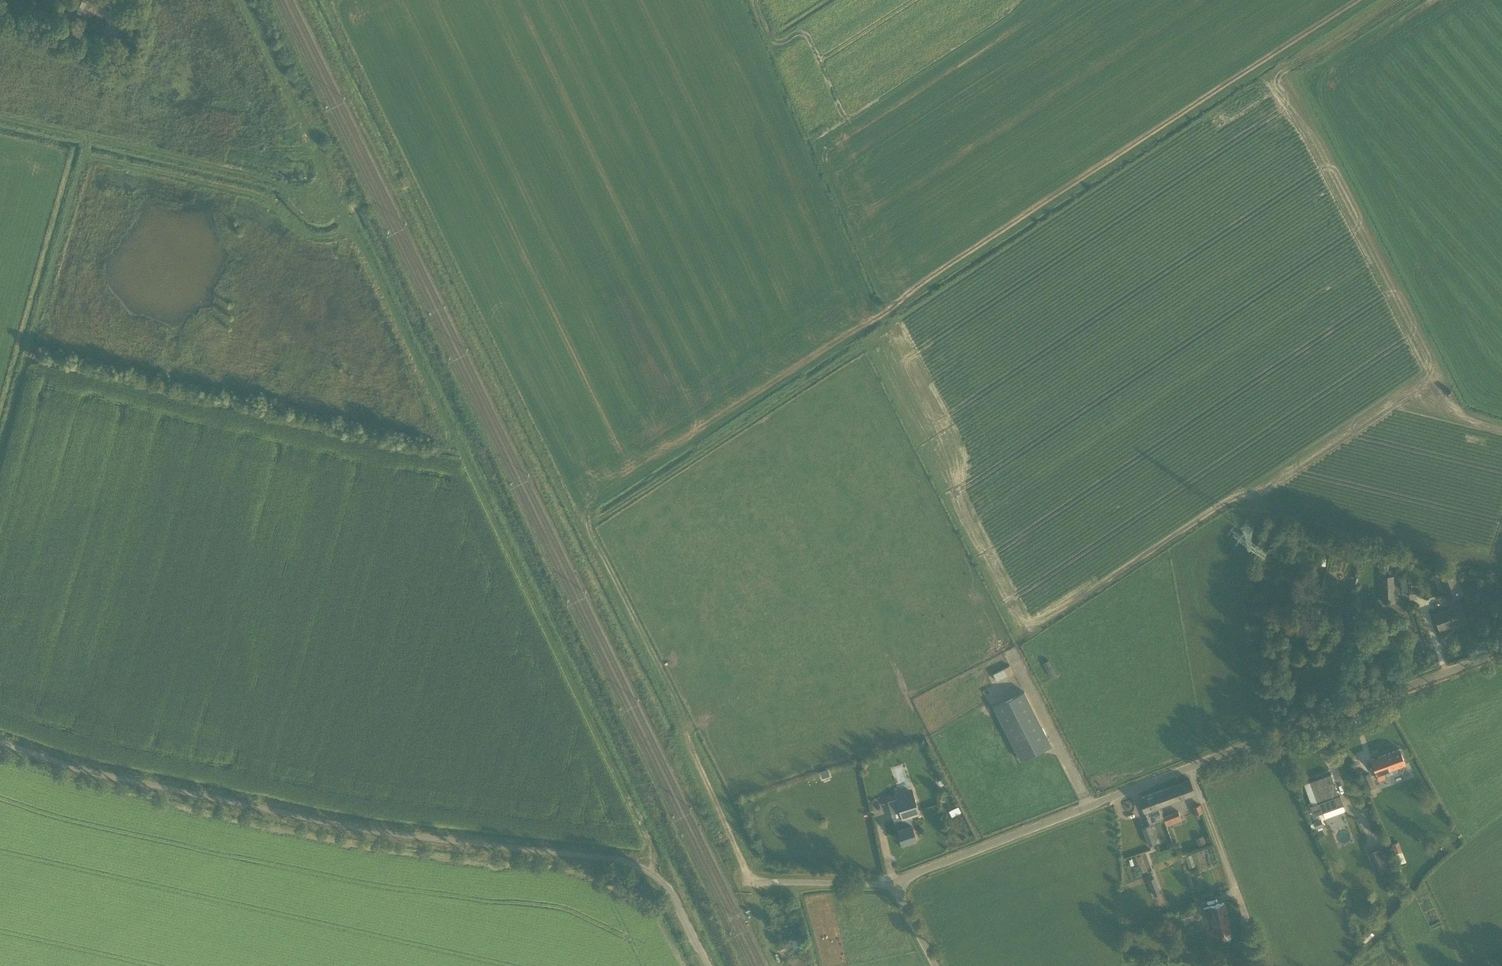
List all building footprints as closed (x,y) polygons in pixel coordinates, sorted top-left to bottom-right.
[(1365,558),(1378,561),(1382,548),(1369,544),(1365,558)] [(1437,568),(1440,577),(1439,577),(1447,599),(1449,599),(1452,608),(1434,615),(1439,629),(1454,624),(1454,625),(1455,625),(1454,623),(1457,622),(1458,624),(1466,620),(1461,605),(1460,605),(1457,596),(1461,594),(1453,572),(1452,572),(1448,564),(1437,568)] [(1395,602),(1393,575),(1380,576),(1382,603),(1395,602)] [(1409,599),(1417,598),(1416,587),(1417,587),(1417,581),(1411,581),(1411,587),(1409,587),(1409,599)] [(1299,626),(1307,628),(1309,618),(1301,617),(1299,626)] [(1043,663),(1050,677),(1057,674),(1049,659),(1043,663)] [(1009,665),(1009,664),(988,675),(992,682),(1012,671),(1009,665)] [(1051,745),(1024,691),(993,706),(1021,760),(1051,745)] [(1397,773),(1395,767),(1405,763),(1400,748),(1371,759),(1377,774),(1380,780),(1385,778),(1385,777),(1397,773)] [(864,758),(858,760),(860,768),(864,768),(866,764),(864,758)] [(828,769),(821,770),(823,781),(830,779),(828,769)] [(1374,787),(1369,773),(1362,776),(1367,790),(1374,787)] [(1345,811),(1343,805),(1344,804),(1340,795),(1338,795),(1330,774),(1314,780),(1319,793),(1315,795),(1318,803),(1310,806),(1314,815),(1323,812),(1325,818),(1345,811)] [(1195,793),(1190,779),(1154,793),(1159,807),(1195,793)] [(895,820),(902,844),(917,839),(910,816),(920,813),(913,793),(896,798),(905,817),(895,820)] [(1149,824),(1158,821),(1154,809),(1159,807),(1154,793),(1139,798),(1149,824),(1142,826),(1149,844),(1156,842),(1149,824)] [(1193,807),(1195,814),(1202,811),(1200,805),(1193,807)] [(957,806),(949,811),(951,817),(960,812),(957,806)] [(1166,825),(1167,825),(1168,828),(1171,827),(1170,824),(1172,823),(1181,820),(1182,820),(1179,810),(1163,816),(1164,819),(1166,825)] [(1313,820),(1314,822),(1310,823),(1313,829),(1316,828),(1316,829),(1318,828),(1318,830),(1317,831),(1319,836),(1324,834),(1322,827),(1324,826),(1320,818),(1313,820)] [(1203,834),(1195,837),(1198,845),(1206,842),(1203,834)] [(1407,865),(1399,841),(1391,844),(1400,868),(1407,865)] [(1368,854),(1376,873),(1389,867),(1380,848),(1368,854)] [(1154,877),(1148,880),(1155,898),(1157,897),(1158,899),(1162,897),(1160,893),(1154,877)] [(1215,936),(1231,931),(1224,902),(1210,905),(1210,906),(1204,908),(1207,919),(1211,918),(1215,936)] [(1179,913),(1181,918),(1191,915),(1189,909),(1179,913)]
